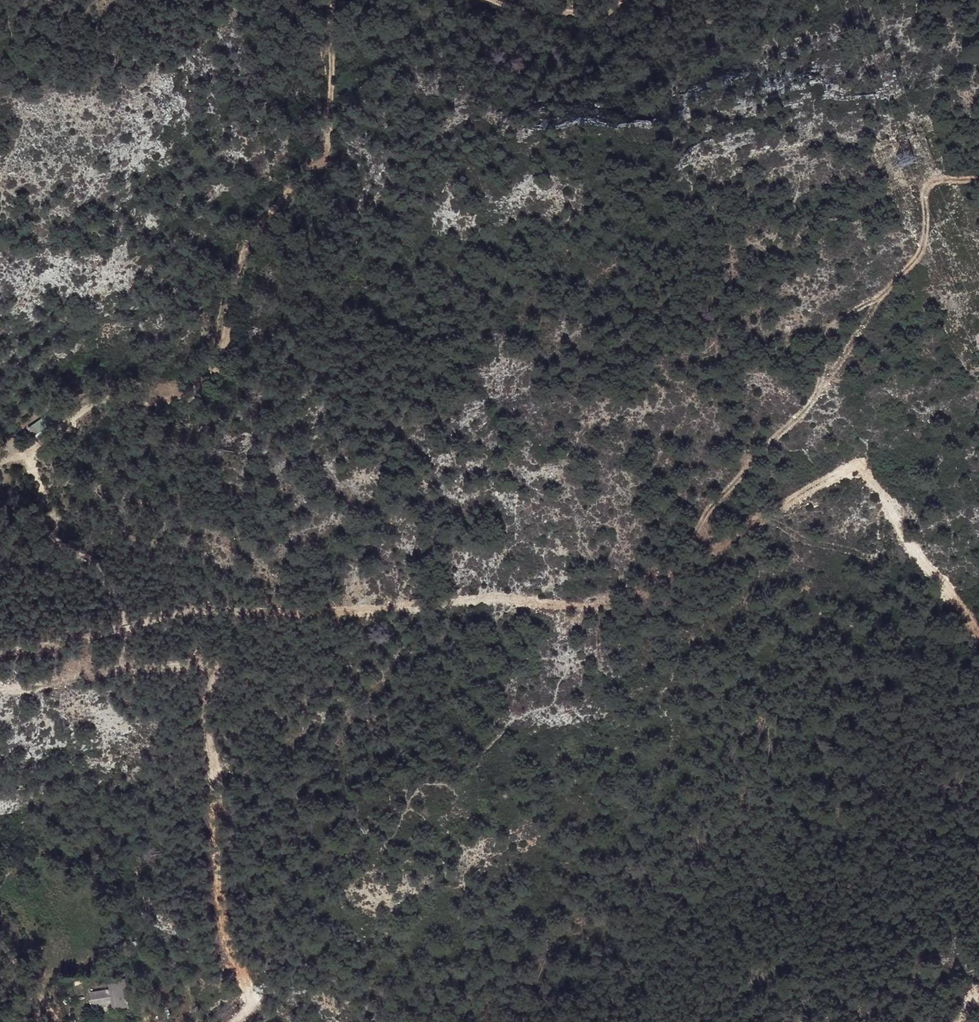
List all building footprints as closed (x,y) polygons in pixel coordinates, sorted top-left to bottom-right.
[(39,436),(55,422),(46,413),(31,428),(39,436)] [(109,988),(90,990),(92,1004),(110,1002),(109,988)]
